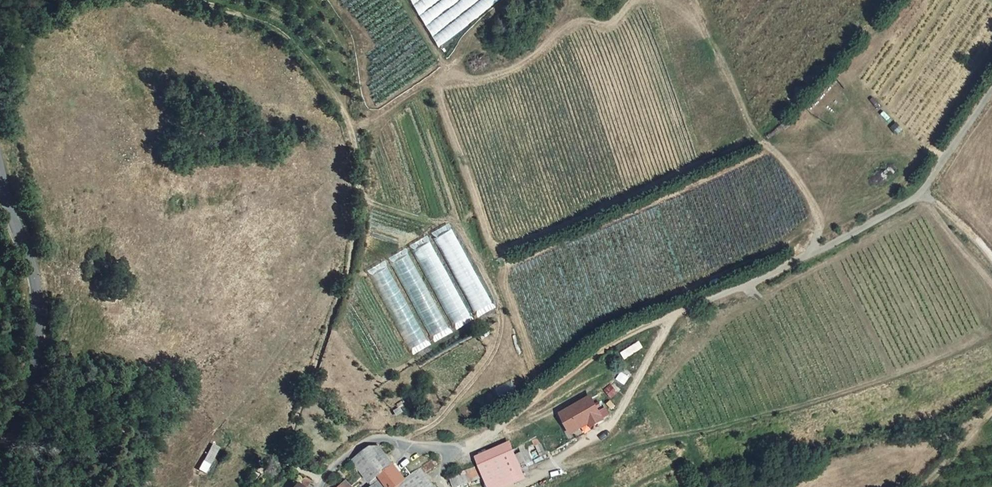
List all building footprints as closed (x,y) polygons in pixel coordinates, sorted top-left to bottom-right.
[(438,51),(503,0),(408,0),(438,51)] [(447,227),(366,273),(412,353),(493,307),(447,227)] [(589,397),(562,414),(570,428),(588,417),(592,424),(602,418),(589,397)] [(588,417),(570,428),(574,435),(592,424),(588,417)] [(478,457),(491,486),(501,486),(526,476),(511,443),(478,457)] [(378,475),(393,465),(379,447),(371,447),(351,461),(369,482),(378,475)] [(439,464),(435,458),(421,469),(425,475),(439,464)] [(381,480),(396,470),(393,465),(378,475),(381,480)] [(479,468),(451,475),(453,486),(482,480),(479,468)] [(421,469),(405,481),(410,486),(426,486),(431,483),(425,475),(421,469)] [(405,481),(396,470),(381,480),(386,486),(410,486),(405,481)] [(303,486),(305,486),(310,482),(303,477),(298,483),(303,486)]
